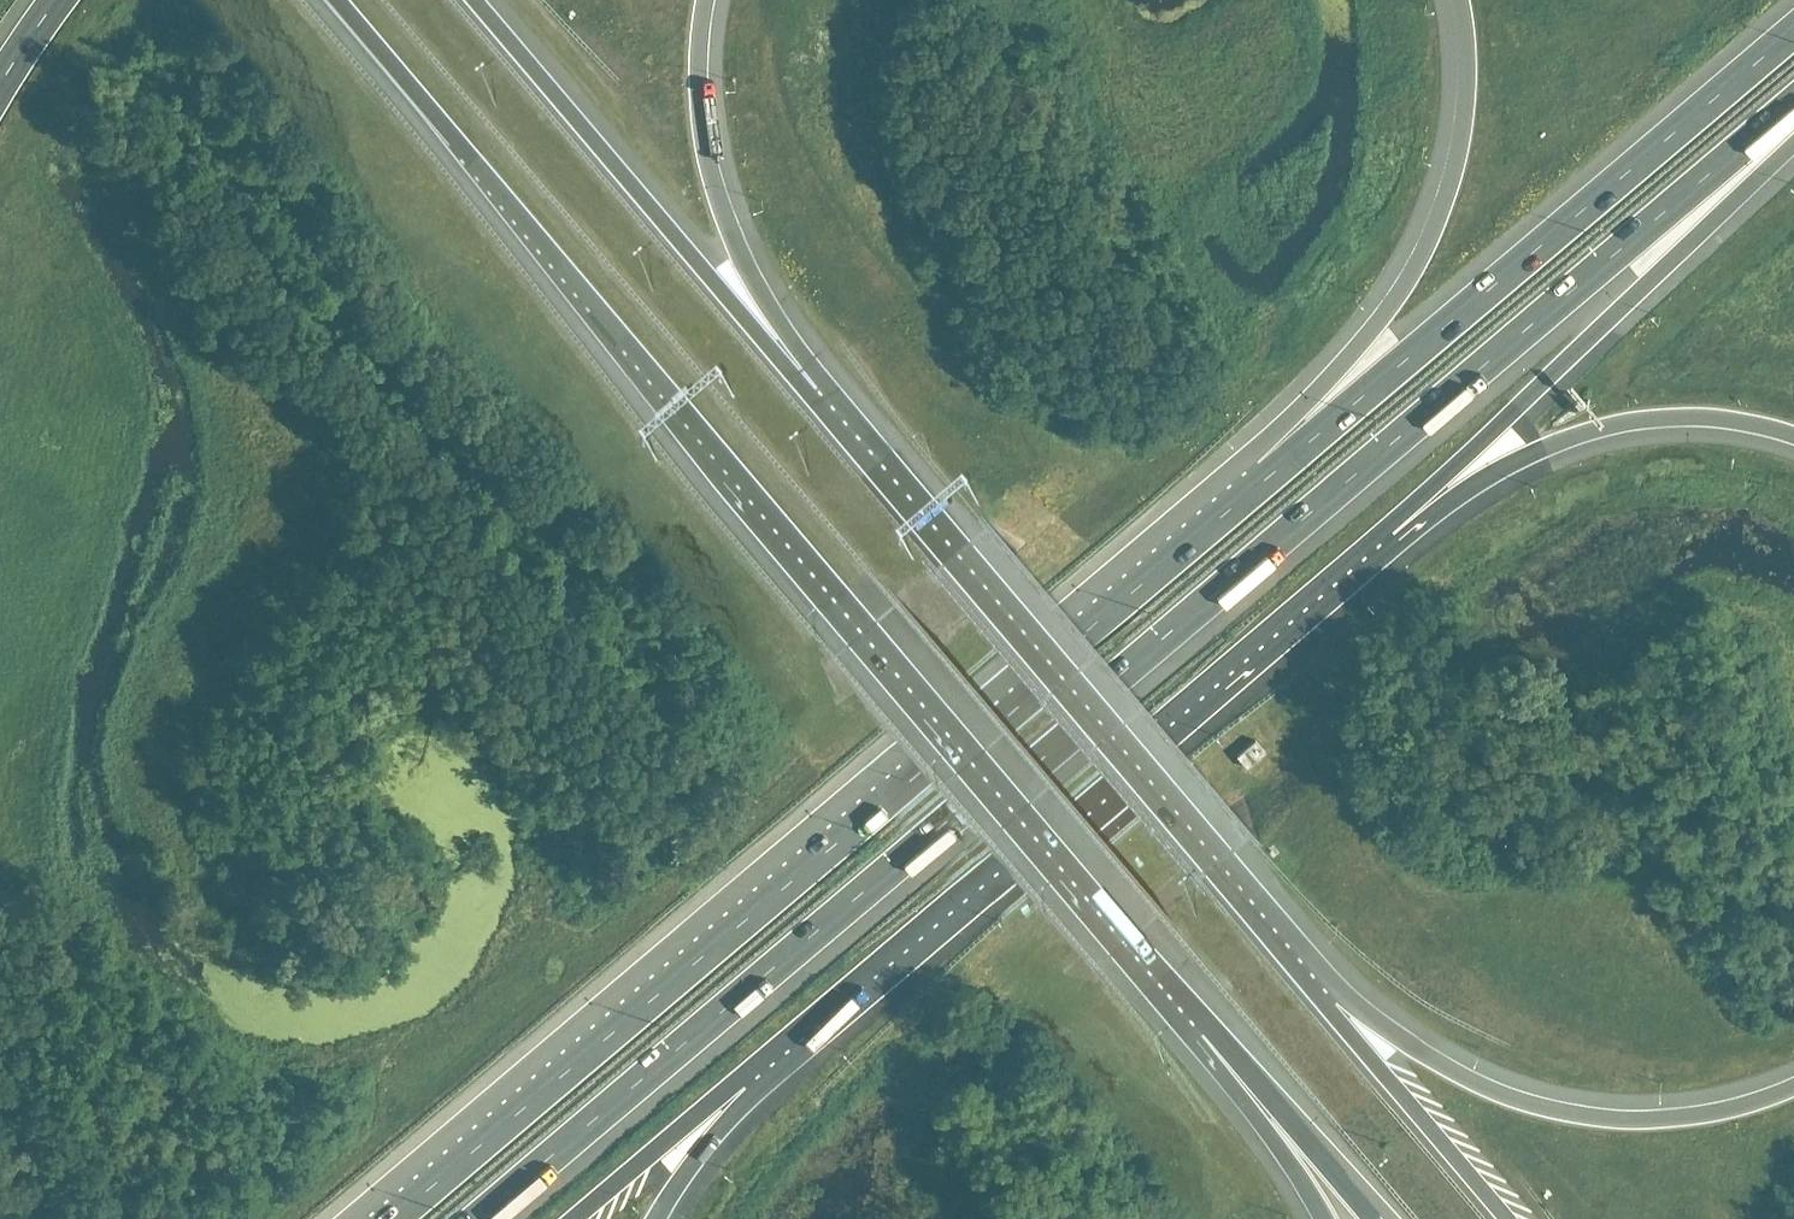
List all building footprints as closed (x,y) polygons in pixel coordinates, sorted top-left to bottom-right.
[(1247,767),(1266,751),(1255,738),(1236,754),(1247,767)]
